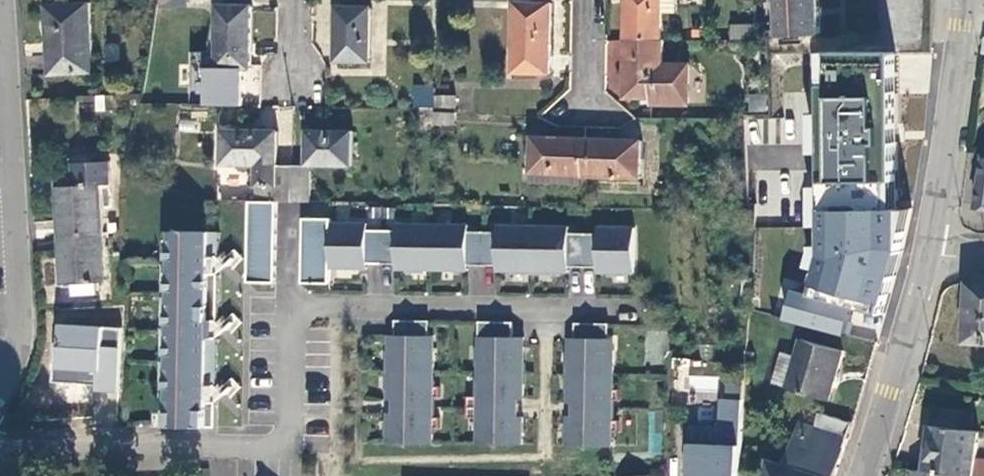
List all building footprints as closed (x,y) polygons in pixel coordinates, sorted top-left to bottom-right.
[(664,40),(664,0),(628,0),(627,16),(627,39),(664,40)] [(781,36),(821,34),(820,0),(779,0),(781,36)] [(90,3),(47,5),(51,75),(94,72),(90,3)] [(552,3),(530,3),(530,9),(516,9),(515,72),(551,73),(551,41),(552,3)] [(253,6),(219,5),(218,69),(252,69),(253,26),(253,6)] [(372,7),(338,7),(338,29),(338,62),(371,62),(372,7)] [(756,25),(734,25),(734,38),(756,38),(756,25)] [(665,65),(666,40),(664,40),(627,39),(627,68),(627,97),(654,98),(687,98),(687,76),(665,75),(665,65)] [(897,53),(813,53),(814,250),(803,291),(854,305),(886,314),(913,208),(897,208),(897,53)] [(693,65),(665,65),(665,75),(687,76),(687,98),(654,98),(654,104),(693,104),(693,65)] [(766,110),(766,94),(749,94),(748,110),(766,110)] [(436,97),(435,110),(455,110),(455,96),(436,96),(436,97)] [(423,109),(435,110),(436,97),(423,97),(423,109)] [(455,126),(455,113),(436,112),(435,125),(455,126)] [(292,202),(292,166),(277,166),(278,131),(264,131),(223,131),(222,165),(258,165),(258,201),(277,201),(292,202)] [(306,167),(292,166),(292,202),(312,202),(312,167),(354,168),(355,133),(315,132),(307,132),(306,167)] [(585,175),(586,139),(565,139),(533,137),(532,168),(525,168),(524,180),(532,180),(532,174),(585,175)] [(609,140),(586,139),(585,175),(585,177),(642,178),(643,141),(609,140)] [(60,236),(103,234),(101,186),(111,185),(110,162),(74,164),(76,187),(57,188),(60,236)] [(585,177),(585,175),(532,174),(532,180),(532,184),(585,185),(585,177)] [(248,282),(276,282),(277,201),(258,201),(249,201),(248,282)] [(331,284),(331,268),(332,223),(331,219),(304,218),(303,283),(331,284)] [(583,263),(584,233),(570,233),(570,226),(498,225),(498,232),(469,231),(469,225),(397,224),(397,230),(368,230),(368,224),(332,223),(331,268),(361,268),(361,263),(368,263),(397,264),(403,264),(403,269),(461,270),(461,265),(468,265),(497,266),(504,265),(504,270),(562,271),(562,266),(569,266),(583,267),(583,263)] [(599,234),(584,233),(583,263),(583,267),(599,266),(605,267),(605,272),(635,272),(636,227),(599,227),(599,234)] [(161,428),(168,428),(171,231),(164,231),(161,428)] [(216,428),(216,403),(216,400),(209,400),(209,386),(217,386),(217,338),(210,338),(210,322),(217,322),(218,274),(211,273),(211,257),(219,257),(219,232),(171,231),(168,428),(216,428)] [(106,282),(103,234),(60,236),(63,284),(73,284),(97,282),(106,282)] [(227,265),(219,257),(211,257),(211,273),(218,274),(227,265)] [(743,280),(748,281),(749,264),(740,263),(739,280),(743,280)] [(97,295),(97,282),(73,284),(73,296),(97,295)] [(968,282),(965,342),(983,343),(983,283),(968,282)] [(786,319),(846,335),(854,305),(803,291),(794,289),(786,319)] [(388,414),(388,443),(433,444),(433,429),(440,429),(440,419),(428,419),(429,398),(441,398),(441,388),(434,387),(435,347),(430,347),(431,321),(396,320),(396,336),(396,343),(390,342),(388,401),(394,401),(394,414),(388,414)] [(477,419),(476,445),(523,446),(523,418),(518,418),(518,400),(523,400),(525,347),(519,347),(520,338),(513,337),(514,322),(479,321),(477,397),(467,397),(467,418),(477,419)] [(226,330),(217,322),(210,322),(210,338),(217,338),(226,330)] [(568,418),(567,449),(613,449),(614,434),(621,434),(621,423),(609,422),(609,402),(622,402),(622,391),(615,391),(616,350),(611,350),(611,324),(576,323),(575,338),(575,345),(569,345),(568,405),(574,405),(574,418),(568,418)] [(124,329),(62,325),(60,347),(56,347),(54,382),(98,385),(97,392),(119,394),(124,329)] [(797,356),(787,387),(787,388),(829,400),(843,351),(801,339),(797,356)] [(773,383),(787,387),(797,356),(782,351),(773,383)] [(718,376),(676,372),(674,391),(716,395),(718,376)] [(216,400),(216,403),(225,395),(217,386),(209,386),(209,400),(216,400)] [(934,424),(962,428),(965,410),(937,406),(934,424)] [(852,423),(822,414),(817,430),(801,425),(790,457),(767,450),(766,465),(750,463),(748,475),(739,474),(739,475),(835,475),(852,423)] [(974,463),(979,430),(962,428),(934,424),(931,424),(925,470),(964,475),(972,475),(974,463)] [(973,475),(983,475),(983,464),(974,463),(972,475),(973,475)]
